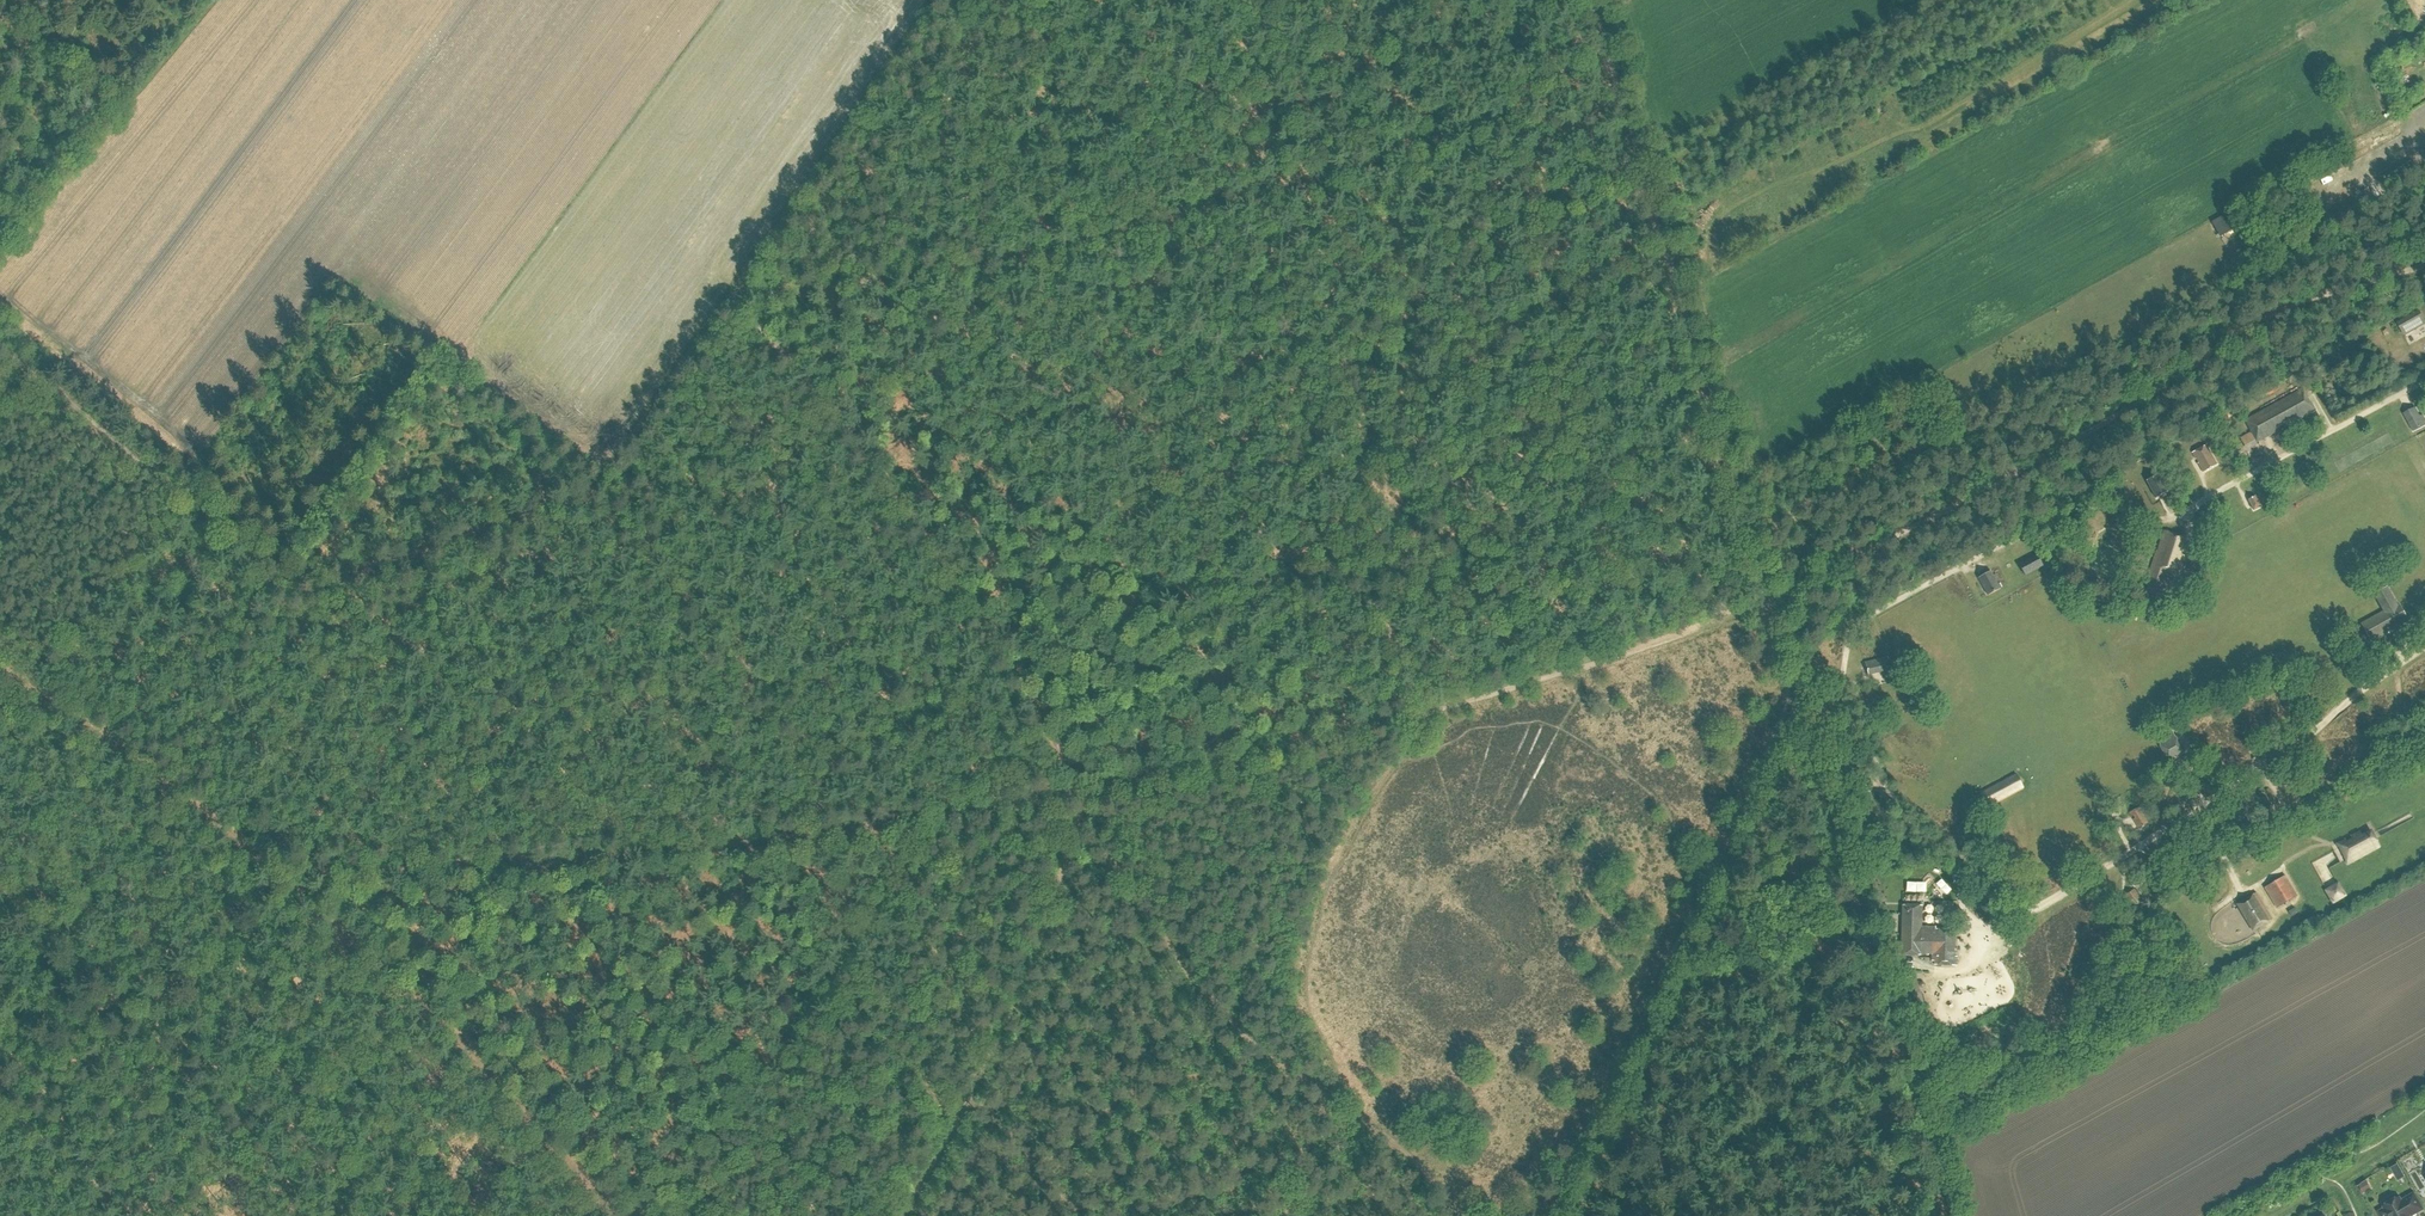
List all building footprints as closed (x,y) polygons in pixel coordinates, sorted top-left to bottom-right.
[(2240,226),(2232,211),(2212,221),(2220,236),(2240,226)] [(2420,311),(2397,323),(2404,336),(2424,325),(2424,320),(2420,311)] [(2316,412),(2303,388),(2245,420),(2258,443),(2316,412)] [(2417,408),(2404,414),(2413,431),(2424,425),(2424,418),(2423,414),(2421,416),(2417,408)] [(2217,465),(2207,445),(2192,453),(2203,473),(2217,465)] [(2167,492),(2160,475),(2147,481),(2155,498),(2167,492)] [(2261,506),(2257,496),(2248,499),(2252,510),(2261,506)] [(2185,537),(2163,531),(2147,586),(2158,589),(2163,572),(2171,574),(2170,577),(2177,579),(2184,555),(2181,554),(2185,537)] [(2000,588),(1991,572),(1977,580),(1986,596),(2000,588)] [(2395,604),(2387,587),(2374,594),(2382,612),(2360,623),(2369,641),(2408,622),(2398,602),(2395,604)] [(2153,604),(2145,603),(2143,617),(2152,618),(2153,604)] [(1888,651),(1864,657),(1868,674),(1892,668),(1888,651)] [(2175,737),(2173,733),(2159,741),(2162,745),(2160,746),(2168,761),(2185,751),(2177,736),(2175,737)] [(2023,789),(2015,774),(1979,794),(1987,808),(2023,789)] [(2275,802),(2268,789),(2257,795),(2265,808),(2275,802)] [(2147,823),(2139,808),(2129,813),(2137,828),(2147,823)] [(2370,818),(2333,837),(2346,864),(2383,846),(2370,818)] [(2197,843),(2209,839),(2204,823),(2191,827),(2197,843)] [(2297,895),(2284,876),(2264,888),(2276,908),(2297,895)] [(1992,896),(1989,889),(1975,894),(1978,902),(1992,896)] [(2130,910),(2142,905),(2136,890),(2124,895),(2130,910)] [(2272,920),(2255,892),(2235,904),(2252,931),(2272,920)] [(1903,905),(1901,954),(1921,955),(1921,954),(1932,954),(1932,961),(1935,961),(1935,965),(1957,966),(1957,957),(1954,956),(1954,950),(1955,950),(1956,931),(1936,930),(1936,927),(1922,926),(1922,906),(1903,905)] [(1924,1003),(1916,976),(1904,979),(1912,1006),(1924,1003)] [(1973,1111),(1969,1099),(1960,1102),(1964,1114),(1973,1111)] [(2399,1164),(2391,1169),(2395,1174),(2402,1170),(2399,1164)] [(2410,1179),(2417,1195),(2424,1191),(2417,1176),(2410,1179)] [(2365,1183),(2359,1187),(2364,1195),(2370,1191),(2365,1183)] [(2414,1194),(2401,1201),(2399,1198),(2384,1206),(2387,1210),(2384,1214),(2384,1215),(2409,1215),(2411,1213),(2412,1215),(2423,1209),(2414,1194)]
